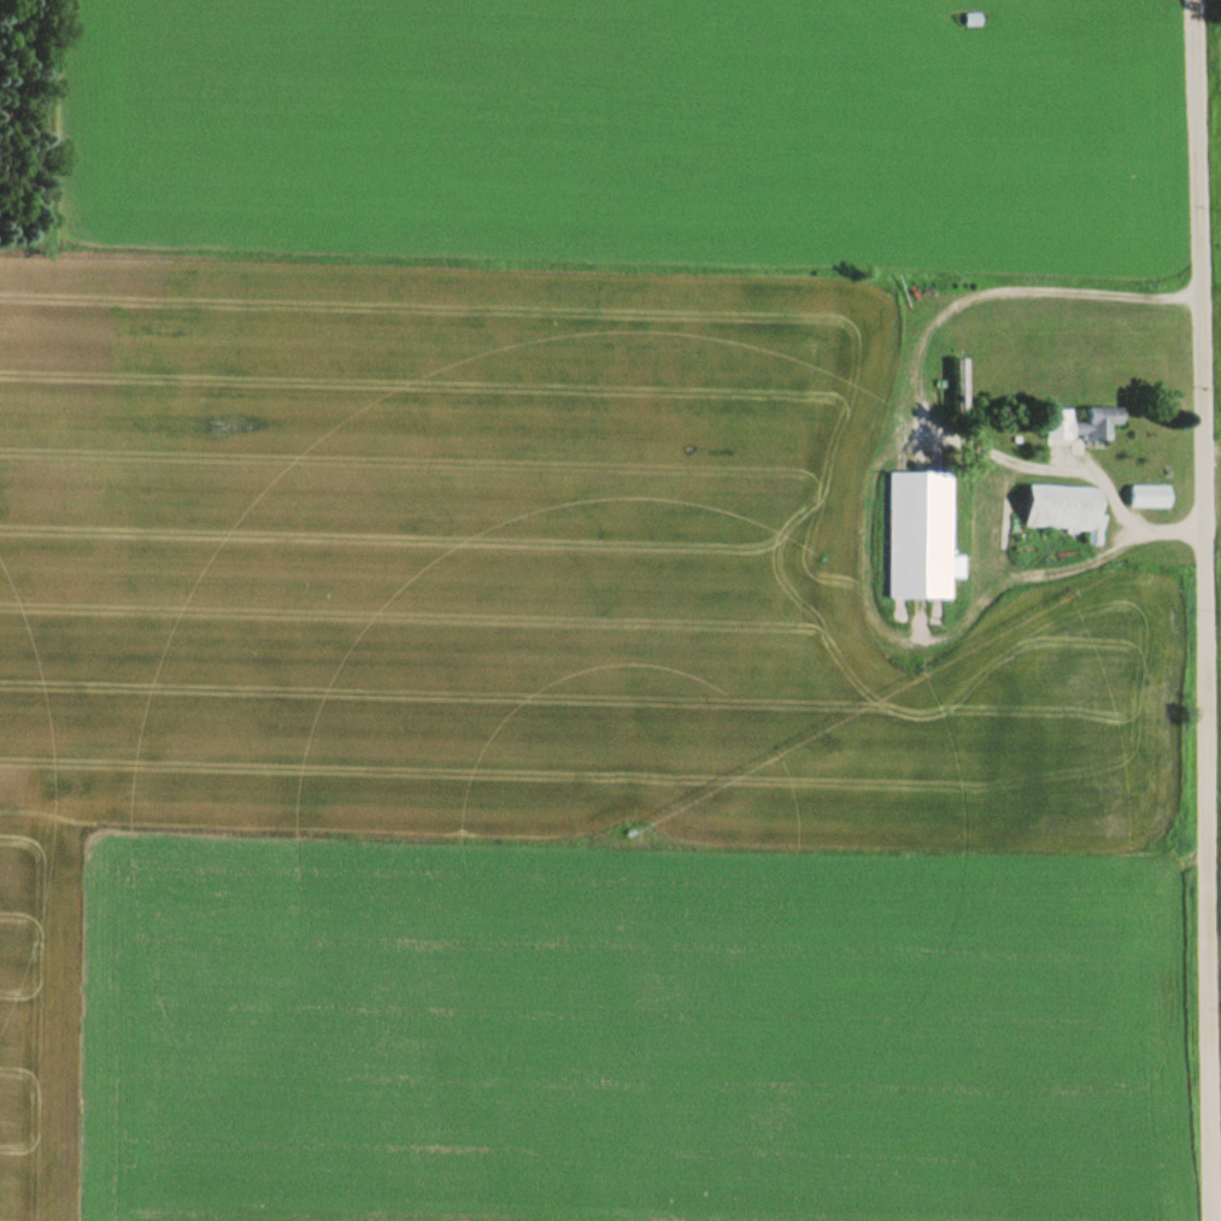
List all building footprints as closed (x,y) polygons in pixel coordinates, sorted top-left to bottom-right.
[(981,15),(965,15),(965,25),(981,25),(981,15)] [(1123,424),(1123,406),(1088,406),(1087,422),(1073,422),(1073,439),(1111,440),(1111,424),(1123,424)] [(951,597),(951,473),(889,473),(888,597),(951,597)] [(1026,527),(1087,530),(1086,545),(1101,546),(1104,488),(1029,483),(1026,527)] [(1170,506),(1170,485),(1130,485),(1130,506),(1170,506)]
